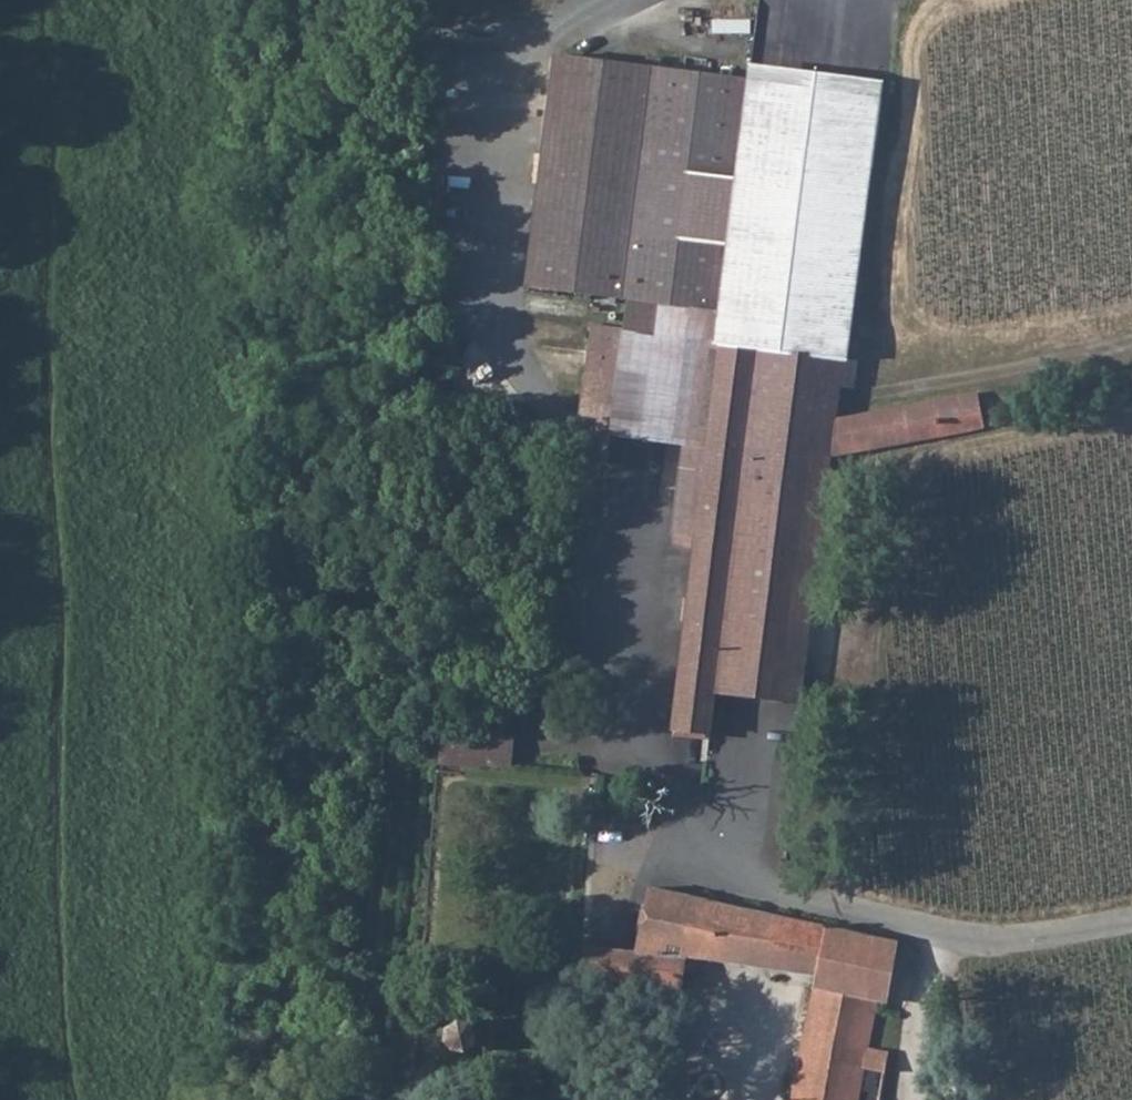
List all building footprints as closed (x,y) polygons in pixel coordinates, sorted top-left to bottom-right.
[(559,57),(551,123),(650,135),(657,70),(559,57)] [(633,274),(630,300),(663,305),(723,311),(751,81),(657,70),(650,135),(633,274)] [(886,98),(853,94),(751,81),(723,311),(721,327),(718,349),(727,351),(817,361),(851,365),(886,98)] [(630,300),(633,274),(650,135),(551,123),(532,289),(630,300)] [(663,305),(630,300),(625,334),(660,337),(663,305)] [(602,418),(599,447),(612,448),(625,334),(590,331),(581,416),(602,418)] [(817,361),(727,351),(717,448),(690,446),(685,477),(679,537),(704,540),(679,732),(721,737),(726,694),(814,704),(838,462),(841,462),(828,389),(820,389),(817,361)] [(862,408),(866,367),(851,365),(817,361),(820,389),(828,389),(854,391),(856,402),(858,412),(862,408)] [(841,462),(846,462),(847,426),(845,402),(856,402),(854,391),(828,389),(841,462)] [(982,403),(847,426),(846,462),(988,436),(982,403)] [(449,728),(447,764),(516,769),(519,733),(449,728)] [(698,898),(644,887),(632,956),(683,961),(698,898)] [(784,918),(698,898),(683,961),(815,986),(793,1099),(864,1099),(867,1071),(889,1077),(892,1051),(872,1044),(886,999),(899,1000),(905,945),(784,918)] [(600,992),(675,1000),(683,961),(632,956),(578,951),(577,981),(601,983),(600,992)]
